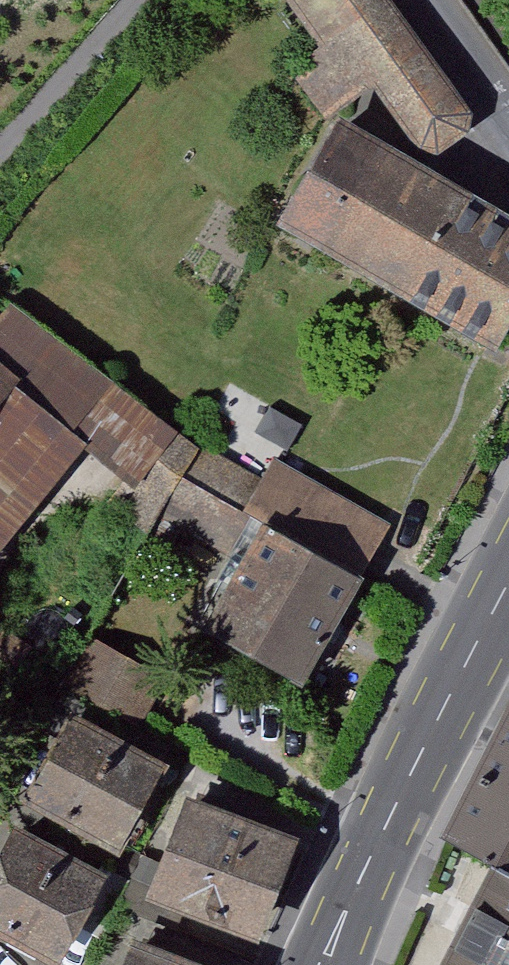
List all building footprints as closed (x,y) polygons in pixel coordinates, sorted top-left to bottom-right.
[(425,144),(438,145),(461,145),(479,135),(484,125),(476,102),(400,0),(299,0),(331,44),(303,79),(333,117),(385,84),(425,144)] [(278,257),(483,372),(508,326),(508,222),(348,132),(278,257)] [(133,476),(172,507),(185,481),(198,447),(181,430),(133,476)] [(185,481),(369,576),(391,530),(276,467),(267,485),(198,447),(185,481)] [(215,629),(324,684),(378,580),(369,576),(185,481),(172,507),(148,552),(176,566),(190,540),(246,569),(215,629)] [(107,614),(80,664),(157,704),(174,713),(196,657),(107,614)] [(37,799),(141,853),(192,756),(142,731),(157,704),(80,664),(56,710),(78,721),(37,799)] [(454,847),(491,864),(452,964),(508,964),(508,738),(454,847)] [(189,903),(281,937),(320,832),(209,791),(170,896),(130,881),(117,917),(176,939),(189,903)] [(66,964),(67,964),(126,868),(30,822),(0,874),(0,923),(66,964)] [(134,964),(229,964),(144,936),(134,964)]
